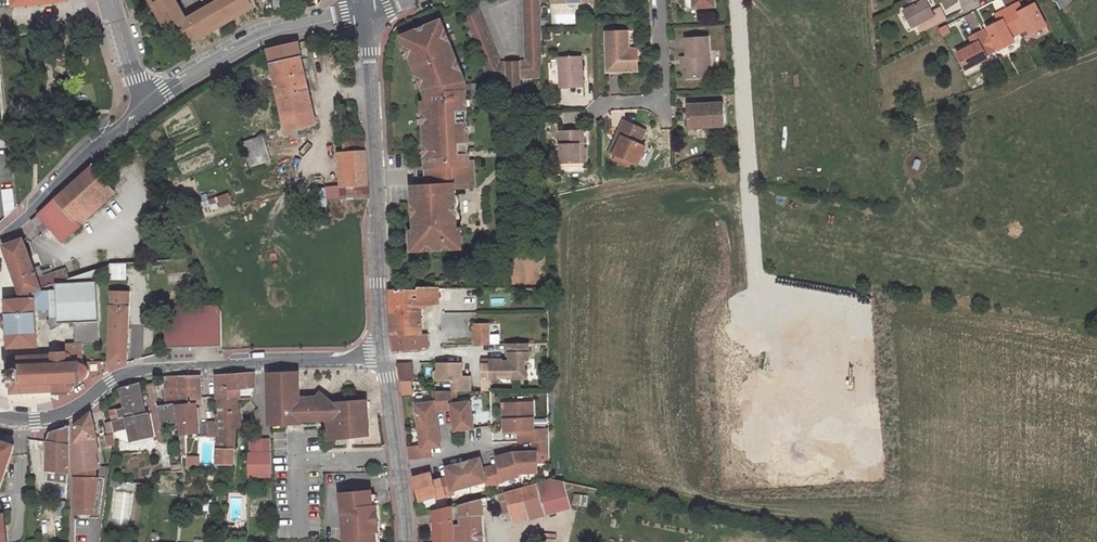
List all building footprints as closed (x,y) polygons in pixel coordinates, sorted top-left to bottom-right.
[(154,9),(158,7),(162,15),(158,17),(161,22),(165,19),(170,27),(178,23),(188,39),(196,35),(198,39),(207,34),(205,30),(222,20),(224,25),(233,19),(230,15),(247,6),(249,10),(256,6),(255,0),(219,0),(187,18),(177,0),(148,0),(154,9)] [(526,64),(521,65),(521,80),(522,80),(543,80),(541,0),(524,0),(526,64)] [(905,11),(912,27),(917,25),(921,33),(945,20),(940,8),(931,12),(926,0),(923,2),(911,8),(905,11)] [(1023,9),(1019,2),(1007,8),(1020,33),(1027,29),(1029,34),(1045,26),(1034,4),(1023,9)] [(501,65),(477,5),(462,12),(490,82),(509,81),(510,65),(501,65)] [(233,19),(249,10),(247,6),(230,15),(233,19)] [(158,7),(154,9),(158,17),(162,15),(158,7)] [(995,44),(998,49),(1014,41),(1011,37),(1020,33),(1007,8),(994,14),(998,23),(987,27),(990,33),(995,44)] [(20,18),(14,18),(13,20),(13,26),(15,27),(21,26),(22,25),(22,19),(20,18)] [(165,19),(161,22),(165,30),(170,27),(165,19)] [(205,30),(207,34),(224,25),(222,20),(205,30)] [(422,86),(426,97),(427,102),(423,102),(423,112),(422,112),(422,124),(424,124),(425,144),(424,144),(425,156),(426,156),(427,167),(428,175),(428,176),(426,176),(422,176),(423,185),(417,186),(413,186),(414,204),(412,204),(413,216),(414,216),(415,230),(412,230),(413,250),(462,246),(461,228),(455,228),(454,225),(457,225),(454,188),(476,187),(474,159),(469,159),(468,153),(469,153),(469,142),(468,142),(468,132),(471,132),(470,125),(468,125),(467,106),(469,106),(469,99),(466,99),(465,80),(466,80),(462,69),(463,69),(459,59),(458,59),(450,41),(452,40),(447,28),(446,29),(442,20),(403,36),(406,45),(404,46),(409,57),(411,57),(418,75),(416,76),(420,87),(422,86)] [(972,44),(957,51),(965,68),(987,57),(985,54),(993,50),(991,46),(986,35),(983,29),(974,34),(978,41),(972,44)] [(606,32),(606,71),(637,70),(638,70),(637,58),(628,58),(627,57),(627,49),(626,32),(606,32)] [(991,46),(995,44),(990,33),(986,35),(991,46)] [(978,41),(974,34),(969,36),(972,44),(978,41)] [(196,35),(188,39),(191,44),(198,39),(196,35)] [(684,38),(686,56),(686,66),(687,67),(687,76),(709,75),(707,37),(684,38)] [(278,99),(309,90),(298,43),(267,50),(278,99)] [(637,49),(627,49),(627,57),(628,58),(637,58),(637,49)] [(582,86),(581,55),(580,55),(558,56),(559,87),(582,86)] [(678,57),(679,67),(686,66),(686,56),(678,57)] [(510,65),(509,81),(521,80),(521,65),(510,65)] [(509,88),(522,88),(522,80),(521,80),(509,81),(509,88)] [(309,90),(278,99),(281,116),(313,108),(309,90)] [(691,125),(703,124),(703,127),(722,126),(720,102),(687,104),(688,125),(691,125)] [(317,124),(313,108),(281,116),(284,128),(279,129),(280,135),(317,124)] [(636,164),(644,146),(638,143),(644,129),(622,119),(616,133),(620,135),(612,153),(614,154),(629,161),(636,164)] [(558,129),(559,162),(582,161),(582,147),(582,129),(558,129)] [(616,133),(607,151),(612,153),(620,135),(616,133)] [(270,161),(263,136),(244,142),(251,167),(270,161)] [(339,188),(340,188),(368,185),(366,140),(342,142),(343,151),(337,152),(339,188)] [(613,158),(627,165),(629,161),(614,154),(613,158)] [(56,197),(81,226),(116,193),(91,165),(56,197)] [(416,167),(417,186),(423,185),(422,176),(426,176),(425,167),(416,167)] [(340,188),(340,200),(369,198),(368,185),(340,188)] [(14,193),(2,195),(5,218),(15,208),(14,193)] [(44,221),(62,243),(81,226),(56,197),(30,221),(37,227),(44,221)] [(69,278),(65,269),(37,278),(36,274),(42,272),(40,266),(34,269),(23,239),(2,247),(21,297),(41,289),(41,288),(57,283),(69,278)] [(125,278),(134,278),(133,272),(140,271),(139,261),(122,263),(122,268),(125,268),(125,278)] [(104,275),(110,273),(108,265),(101,267),(104,275)] [(69,278),(57,283),(96,280),(96,269),(69,278)] [(59,323),(74,323),(98,321),(96,280),(57,283),(57,289),(59,323)] [(419,296),(413,297),(412,289),(390,288),(391,305),(420,304),(420,302),(419,296)] [(456,297),(456,306),(457,306),(457,308),(475,307),(475,293),(477,293),(477,288),(451,289),(451,297),(456,297)] [(36,310),(48,309),(47,290),(42,290),(41,289),(21,297),(22,299),(36,298),(36,310)] [(60,325),(59,323),(57,289),(47,290),(48,309),(48,317),(50,317),(50,320),(48,322),(53,330),(60,325)] [(440,307),(456,306),(456,297),(451,297),(451,289),(447,289),(438,289),(412,289),(413,297),(419,296),(420,302),(436,301),(440,307)] [(127,363),(130,292),(111,291),(109,363),(127,363)] [(38,347),(36,310),(36,298),(22,299),(5,300),(7,348),(38,347)] [(422,347),(422,333),(420,307),(420,304),(391,305),(392,335),(394,350),(422,347)] [(164,307),(165,326),(166,347),(222,345),(221,313),(216,305),(164,307)] [(98,321),(74,323),(75,345),(83,344),(100,343),(98,321)] [(499,323),(474,323),(475,345),(490,345),(490,336),(499,336),(499,334),(503,334),(503,327),(499,327),(499,323)] [(528,343),(507,344),(507,362),(504,362),(502,360),(489,360),(489,364),(481,364),(481,385),(490,385),(490,378),(498,378),(498,374),(512,374),(512,377),(527,377),(527,369),(524,368),(524,361),(528,361),(528,343)] [(10,395),(53,392),(53,395),(69,395),(69,391),(70,391),(72,390),(73,389),(74,387),(73,385),(72,383),(81,383),(81,381),(85,380),(87,378),(89,374),(89,371),(88,368),(87,366),(85,365),(83,363),(83,344),(75,345),(66,345),(66,351),(50,351),(51,354),(8,356),(10,395)] [(451,379),(451,389),(469,390),(470,375),(461,375),(461,361),(438,361),(438,379),(451,379)] [(397,364),(400,380),(409,380),(413,380),(412,364),(397,364)] [(253,373),(217,375),(218,399),(238,398),(236,389),(240,389),(254,388),(253,373)] [(299,373),(267,374),(269,425),(326,421),(327,440),(369,435),(368,401),(333,404),(320,404),(314,398),(300,398),(299,373)] [(185,404),(202,403),(200,376),(176,377),(177,404),(184,403),(185,404)] [(166,406),(158,407),(164,428),(179,423),(177,404),(176,377),(163,378),(166,406)] [(402,394),(412,393),(409,380),(400,380),(402,394)] [(130,441),(151,437),(146,413),(139,384),(119,389),(123,408),(117,410),(119,420),(112,422),(114,432),(116,439),(129,436),(130,441)] [(431,446),(441,445),(436,409),(452,406),(455,429),(474,427),(470,400),(452,403),(450,389),(433,389),(435,400),(416,403),(422,444),(409,446),(410,457),(432,454),(431,446)] [(216,438),(214,464),(234,465),(236,426),(242,426),(238,398),(218,399),(220,438),(216,438)] [(519,429),(519,440),(533,440),(549,440),(549,428),(534,428),(534,401),(505,402),(505,429),(519,429)] [(146,413),(151,437),(155,436),(150,412),(146,413)] [(93,440),(98,439),(92,413),(75,425),(75,473),(76,473),(76,514),(94,514),(97,495),(94,495),(94,484),(98,485),(99,478),(96,478),(96,468),(99,468),(93,440)] [(112,422),(104,424),(107,434),(114,432),(112,422)] [(69,426),(49,432),(46,441),(68,444),(69,426)] [(272,475),(271,452),(270,452),(260,452),(260,439),(250,439),(250,453),(248,453),(249,476),(272,475)] [(260,439),(260,452),(270,452),(269,439),(260,439)] [(431,473),(414,477),(420,500),(437,496),(438,498),(453,493),(452,490),(486,480),(488,485),(503,481),(502,480),(520,475),(519,472),(538,472),(537,452),(549,451),(549,440),(533,440),(533,452),(514,452),(497,458),(499,465),(484,469),(481,458),(446,467),(448,477),(433,481),(431,473)] [(45,479),(57,480),(59,473),(69,474),(68,444),(46,441),(45,479)] [(0,444),(0,488),(13,449),(0,444)] [(557,509),(554,490),(561,490),(562,481),(550,479),(550,480),(537,483),(545,512),(557,509)] [(118,488),(119,480),(112,480),(111,488),(118,488)] [(529,517),(530,519),(546,514),(545,512),(537,483),(499,493),(505,517),(512,516),(513,521),(529,517)] [(345,541),(377,541),(376,533),(380,533),(377,506),(373,507),(372,491),(341,494),(345,541)] [(481,505),(487,503),(486,497),(459,504),(460,524),(453,524),(454,541),(483,541),(481,505)] [(435,541),(454,541),(453,524),(452,506),(433,511),(435,541)]
